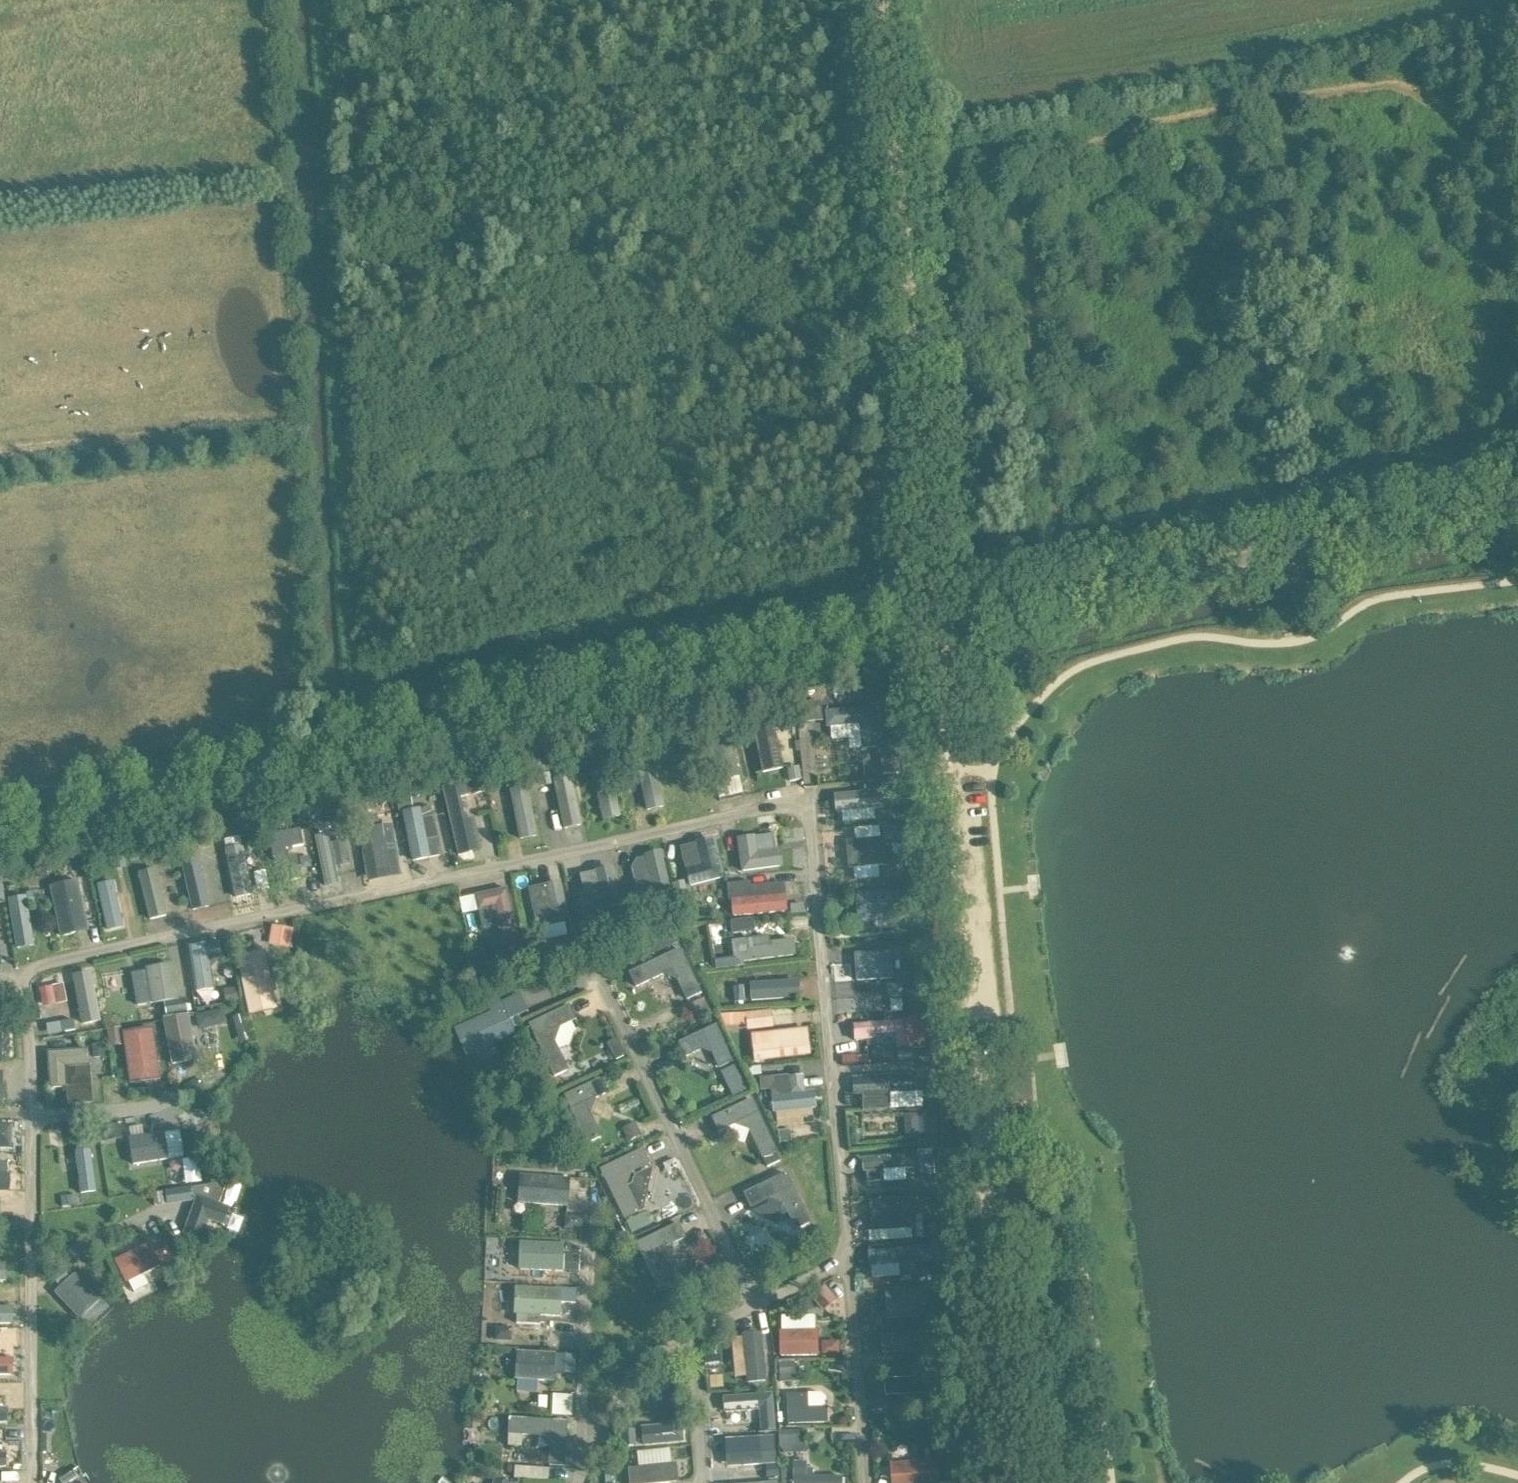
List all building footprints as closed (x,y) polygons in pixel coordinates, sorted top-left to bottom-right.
[(874,707),(827,711),(828,726),(830,726),(831,739),(849,737),(849,748),(862,747),(877,746),(874,707)] [(753,724),(763,771),(779,768),(769,721),(753,724)] [(745,729),(733,732),(735,740),(747,738),(745,729)] [(715,781),(739,776),(731,736),(707,742),(710,757),(715,781)] [(643,745),(634,747),(636,758),(646,756),(643,745)] [(894,745),(883,746),(884,757),(895,756),(894,745)] [(603,752),(593,754),(596,766),(605,764),(603,752)] [(648,809),(663,806),(653,759),(638,762),(648,809)] [(594,771),(604,818),(620,815),(610,768),(594,771)] [(795,770),(784,772),(786,781),(797,779),(795,770)] [(481,772),(467,776),(470,791),(485,788),(481,772)] [(549,772),(538,775),(540,784),(551,781),(549,772)] [(517,774),(508,776),(510,787),(520,785),(517,774)] [(565,827),(580,824),(571,777),(555,780),(565,827)] [(465,820),(459,796),(468,794),(465,782),(442,787),(458,855),(472,851),(469,838),(478,836),(473,818),(465,820)] [(409,784),(393,787),(395,797),(411,794),(409,784)] [(511,791),(521,838),(536,835),(527,788),(511,791)] [(885,806),(883,791),(835,795),(837,811),(885,806)] [(898,791),(887,793),(888,802),(899,801),(898,791)] [(409,799),(397,801),(399,810),(411,807),(409,799)] [(913,799),(899,801),(900,804),(901,815),(915,814),(913,799)] [(333,802),(325,803),(327,812),(329,819),(337,818),(333,802)] [(325,803),(306,807),(308,816),(327,812),(325,803)] [(419,809),(403,812),(414,860),(441,854),(438,838),(433,816),(421,818),(419,809)] [(306,814),(297,816),(298,823),(307,822),(306,814)] [(373,815),(362,817),(364,828),(375,826),(373,815)] [(915,823),(897,825),(899,837),(899,840),(917,838),(915,823)] [(253,824),(242,826),(244,835),(255,833),(253,824)] [(897,825),(885,826),(886,838),(899,837),(897,825)] [(278,882),(292,880),(287,856),(286,848),(304,844),(301,828),(269,834),(272,847),(278,882)] [(372,878),(385,876),(380,849),(392,846),(389,828),(379,830),(363,833),(372,878)] [(330,844),(328,832),(315,834),(318,848),(326,886),(339,883),(335,865),(349,862),(345,841),(330,844)] [(195,836),(179,840),(181,848),(197,844),(195,836)] [(754,837),(738,839),(743,870),(781,865),(778,850),(756,853),(754,837)] [(882,838),(848,842),(850,867),(854,867),(855,879),(879,877),(878,864),(884,864),(882,838)] [(712,840),(681,848),(691,885),(722,877),(712,840)] [(237,897),(252,893),(242,846),(227,849),(237,897)] [(137,849),(129,850),(131,860),(138,859),(137,849)] [(670,890),(661,853),(646,856),(651,879),(636,882),(639,897),(670,890)] [(124,857),(113,860),(115,868),(126,865),(124,857)] [(183,862),(193,909),(209,905),(198,858),(183,862)] [(612,868),(597,871),(602,894),(586,898),(589,912),(620,905),(612,868)] [(140,873),(151,919),(166,915),(155,869),(140,873)] [(62,936),(76,932),(85,913),(78,880),(51,886),(62,936)] [(736,899),(732,899),(733,916),(785,911),(783,895),(752,897),(751,881),(734,883),(736,899)] [(107,928),(123,925),(114,882),(98,885),(107,928)] [(568,920),(560,883),(530,890),(534,913),(536,912),(537,917),(535,918),(538,927),(568,920)] [(685,884),(673,886),(676,896),(687,893),(685,884)] [(507,888),(475,895),(478,910),(480,910),(495,907),(499,925),(503,947),(504,947),(506,958),(521,955),(507,888)] [(36,891),(27,893),(29,904),(38,903),(36,891)] [(857,893),(859,919),(893,917),(892,891),(857,893)] [(905,891),(893,892),(894,901),(905,901),(905,891)] [(18,947),(33,945),(26,897),(10,899),(18,947)] [(803,905),(791,906),(792,914),(804,913),(803,905)] [(675,911),(664,914),(666,923),(678,920),(675,911)] [(744,920),(731,921),(732,933),(746,931),(744,920)] [(627,923),(616,927),(619,936),(631,932),(627,923)] [(273,926),(271,936),(291,940),(293,929),(273,926)] [(672,931),(661,936),(666,947),(677,942),(672,931)] [(743,961),(794,955),(792,939),(768,942),(767,936),(740,940),(742,957),(735,958),(736,966),(744,965),(743,961)] [(576,942),(567,944),(569,953),(578,951),(576,942)] [(206,945),(190,947),(197,991),(213,988),(210,965),(215,964),(221,955),(219,943),(206,945)] [(636,986),(664,973),(677,978),(687,999),(700,992),(680,949),(630,973),(636,986)] [(546,950),(540,951),(542,962),(548,961),(546,950)] [(239,957),(247,994),(263,991),(264,993),(275,991),(273,980),(270,981),(264,952),(239,957)] [(891,952),(856,954),(858,980),(892,978),(891,952)] [(131,973),(137,1005),(177,997),(171,966),(131,973)] [(84,1023),(100,1020),(95,997),(91,972),(74,976),(76,986),(78,997),(84,1023)] [(751,1000),(798,997),(797,996),(800,993),(799,984),(797,981),(750,984),(751,1000)] [(902,984),(890,985),(890,997),(903,996),(902,984)] [(51,986),(39,988),(43,1006),(54,1003),(51,986)] [(743,986),(734,986),(735,1001),(744,1000),(743,986)] [(238,988),(225,990),(227,1002),(239,1000),(238,988)] [(493,1012),(457,1028),(469,1054),(514,1033),(497,995),(487,999),(493,1012)] [(189,1012),(186,997),(164,1001),(167,1016),(189,1012)] [(704,998),(693,1003),(700,1018),(711,1013),(704,998)] [(569,1005),(530,1024),(555,1075),(568,1069),(554,1040),(559,1027),(576,1019),(569,1005)] [(12,1007),(1,1007),(1,1018),(12,1018),(12,1007)] [(201,1011),(203,1026),(230,1022),(227,1007),(201,1011)] [(772,1009),(745,1013),(747,1030),(775,1026),(772,1009)] [(189,1014),(163,1020),(172,1064),(198,1059),(189,1014)] [(79,1018),(55,1023),(57,1034),(82,1029),(79,1018)] [(921,1041),(919,1020),(909,1021),(909,1020),(855,1025),(856,1032),(856,1040),(871,1039),(875,1039),(876,1044),(897,1043),(898,1047),(911,1046),(911,1042),(921,1041)] [(686,1056),(703,1048),(712,1051),(719,1067),(733,1060),(716,1025),(680,1043),(686,1056)] [(131,1082),(145,1080),(147,1069),(157,1060),(153,1028),(125,1032),(131,1082)] [(790,1043),(788,1032),(755,1036),(757,1047),(753,1048),(754,1054),(755,1060),(810,1054),(808,1040),(790,1043)] [(615,1038),(607,1041),(615,1058),(623,1055),(615,1038)] [(105,1044),(94,1045),(95,1056),(106,1055),(105,1044)] [(51,1088),(91,1085),(89,1049),(48,1052),(51,1088)] [(911,1050),(898,1051),(899,1060),(912,1059),(911,1050)] [(869,1062),(868,1054),(857,1055),(858,1063),(869,1062)] [(747,1089),(736,1064),(721,1071),(732,1096),(747,1089)] [(762,1074),(760,1066),(748,1068),(749,1076),(762,1074)] [(922,1074),(855,1077),(856,1095),(862,1095),(862,1113),(887,1112),(887,1094),(921,1092),(923,1092),(922,1074)] [(789,1075),(759,1077),(760,1091),(772,1089),(773,1095),(774,1105),(775,1112),(815,1107),(813,1091),(805,1092),(803,1075),(789,1076),(789,1075)] [(601,1137),(589,1113),(596,1098),(607,1093),(600,1078),(564,1095),(587,1144),(601,1137)] [(752,1099),(713,1118),(719,1131),(736,1123),(749,1128),(763,1157),(776,1151),(752,1099)] [(938,1133),(938,1115),(918,1115),(918,1134),(938,1133)] [(905,1142),(905,1124),(875,1123),(875,1141),(905,1142)] [(120,1124),(105,1126),(106,1137),(122,1135),(120,1124)] [(637,1127),(626,1133),(631,1144),(642,1138),(637,1127)] [(790,1129),(778,1130),(780,1142),(792,1141),(790,1129)] [(11,1148),(12,1133),(0,1133),(0,1148),(11,1148)] [(134,1164),(168,1158),(164,1133),(130,1138),(134,1164)] [(638,1212),(625,1185),(630,1172),(649,1162),(642,1149),(601,1169),(625,1218),(638,1212)] [(91,1150),(76,1152),(81,1192),(96,1190),(91,1150)] [(933,1150),(919,1151),(920,1175),(935,1174),(933,1150)] [(778,1154),(764,1161),(768,1170),(782,1164),(778,1154)] [(882,1181),(881,1170),(888,1170),(906,1169),(915,1168),(914,1154),(864,1157),(864,1164),(864,1171),(867,1170),(867,1181),(882,1181)] [(786,1173),(745,1193),(751,1207),(770,1197),(783,1202),(796,1229),(810,1222),(786,1173)] [(0,1174),(0,1190),(8,1190),(8,1174),(0,1174)] [(201,1175),(191,1176),(192,1185),(202,1184),(201,1175)] [(520,1202),(568,1205),(569,1178),(521,1175),(520,1202)] [(930,1178),(914,1179),(915,1197),(931,1196),(931,1192),(930,1178)] [(197,1200),(185,1233),(200,1239),(208,1218),(223,1223),(229,1208),(219,1204),(225,1186),(211,1181),(210,1184),(191,1187),(192,1199),(197,1200)] [(191,1187),(191,1186),(165,1190),(167,1205),(193,1201),(192,1199),(191,1187)] [(165,1203),(163,1191),(152,1193),(154,1204),(165,1203)] [(870,1201),(872,1230),(912,1228),(910,1199),(870,1201)] [(566,1215),(565,1228),(582,1229),(583,1216),(566,1215)] [(927,1215),(916,1215),(918,1237),(929,1236),(927,1215)] [(638,1217),(627,1222),(632,1233),(643,1227),(638,1217)] [(679,1223),(637,1243),(661,1292),(674,1286),(661,1259),(666,1246),(685,1237),(679,1223)] [(815,1229),(804,1234),(811,1248),(821,1243),(815,1229)] [(188,1251),(183,1240),(176,1244),(181,1254),(188,1251)] [(522,1242),(521,1269),(562,1271),(564,1244),(522,1242)] [(117,1259),(128,1281),(160,1265),(149,1243),(117,1259)] [(913,1248),(870,1251),(871,1266),(899,1264),(900,1276),(913,1275),(913,1263),(914,1263),(931,1262),(932,1277),(938,1277),(938,1280),(953,1279),(951,1246),(913,1248)] [(169,1249),(158,1255),(162,1264),(173,1258),(169,1249)] [(564,1255),(564,1267),(580,1268),(580,1255),(564,1255)] [(59,1270),(53,1277),(60,1285),(67,1279),(59,1270)] [(56,1292),(79,1317),(98,1300),(75,1274),(56,1292)] [(837,1298),(825,1284),(811,1297),(823,1311),(837,1298)] [(517,1287),(516,1314),(517,1314),(517,1323),(540,1324),(541,1315),(560,1316),(561,1303),(575,1303),(576,1289),(562,1289),(517,1287)] [(889,1318),(929,1315),(928,1287),(888,1289),(889,1318)] [(674,1290),(661,1296),(668,1310),(680,1305),(674,1290)] [(11,1323),(11,1306),(0,1307),(0,1323),(11,1323)] [(780,1330),(781,1355),(816,1355),(816,1330),(780,1330)] [(748,1381),(765,1380),(761,1333),(744,1334),(748,1381)] [(931,1349),(930,1334),(882,1336),(883,1352),(931,1349)] [(947,1344),(938,1345),(938,1356),(948,1356),(947,1344)] [(517,1378),(553,1380),(555,1353),(519,1351),(517,1378)] [(557,1353),(556,1368),(573,1369),(574,1355),(557,1353)] [(717,1353),(704,1354),(705,1367),(718,1366),(717,1353)] [(11,1358),(0,1358),(0,1374),(11,1374),(11,1358)] [(791,1360),(780,1360),(780,1371),(780,1378),(791,1378),(791,1371),(791,1360)] [(939,1377),(885,1379),(885,1395),(939,1393),(939,1377)] [(557,1412),(574,1412),(574,1393),(557,1393),(557,1412)] [(774,1429),(772,1393),(724,1397),(725,1403),(726,1412),(760,1409),(761,1430),(774,1429)] [(809,1408),(807,1394),(786,1395),(787,1405),(787,1409),(788,1425),(827,1422),(826,1406),(809,1408)] [(947,1405),(936,1405),(936,1416),(947,1416),(947,1405)] [(665,1426),(642,1428),(644,1444),(682,1440),(679,1408),(663,1410),(665,1426)] [(567,1422),(510,1418),(509,1433),(541,1435),(551,1445),(549,1464),(564,1465),(567,1422)] [(927,1421),(919,1428),(928,1439),(937,1432),(927,1421)] [(796,1432),(781,1434),(782,1446),(785,1446),(785,1453),(794,1452),(793,1445),(797,1445),(796,1432)] [(634,1433),(622,1434),(623,1445),(635,1444),(634,1433)] [(761,1437),(727,1439),(727,1453),(742,1452),(743,1465),(763,1464),(761,1437)] [(670,1454),(637,1457),(638,1468),(629,1469),(631,1482),(658,1482),(678,1481),(677,1464),(671,1464),(670,1454)] [(892,1463),(894,1482),(938,1482),(936,1460),(892,1463)] [(843,1476),(815,1476),(815,1470),(808,1470),(808,1462),(793,1461),(793,1465),(793,1475),(793,1482),(842,1482),(843,1476)] [(779,1464),(770,1465),(770,1478),(779,1477),(779,1464)] [(515,1466),(515,1477),(527,1478),(528,1467),(515,1466)]
